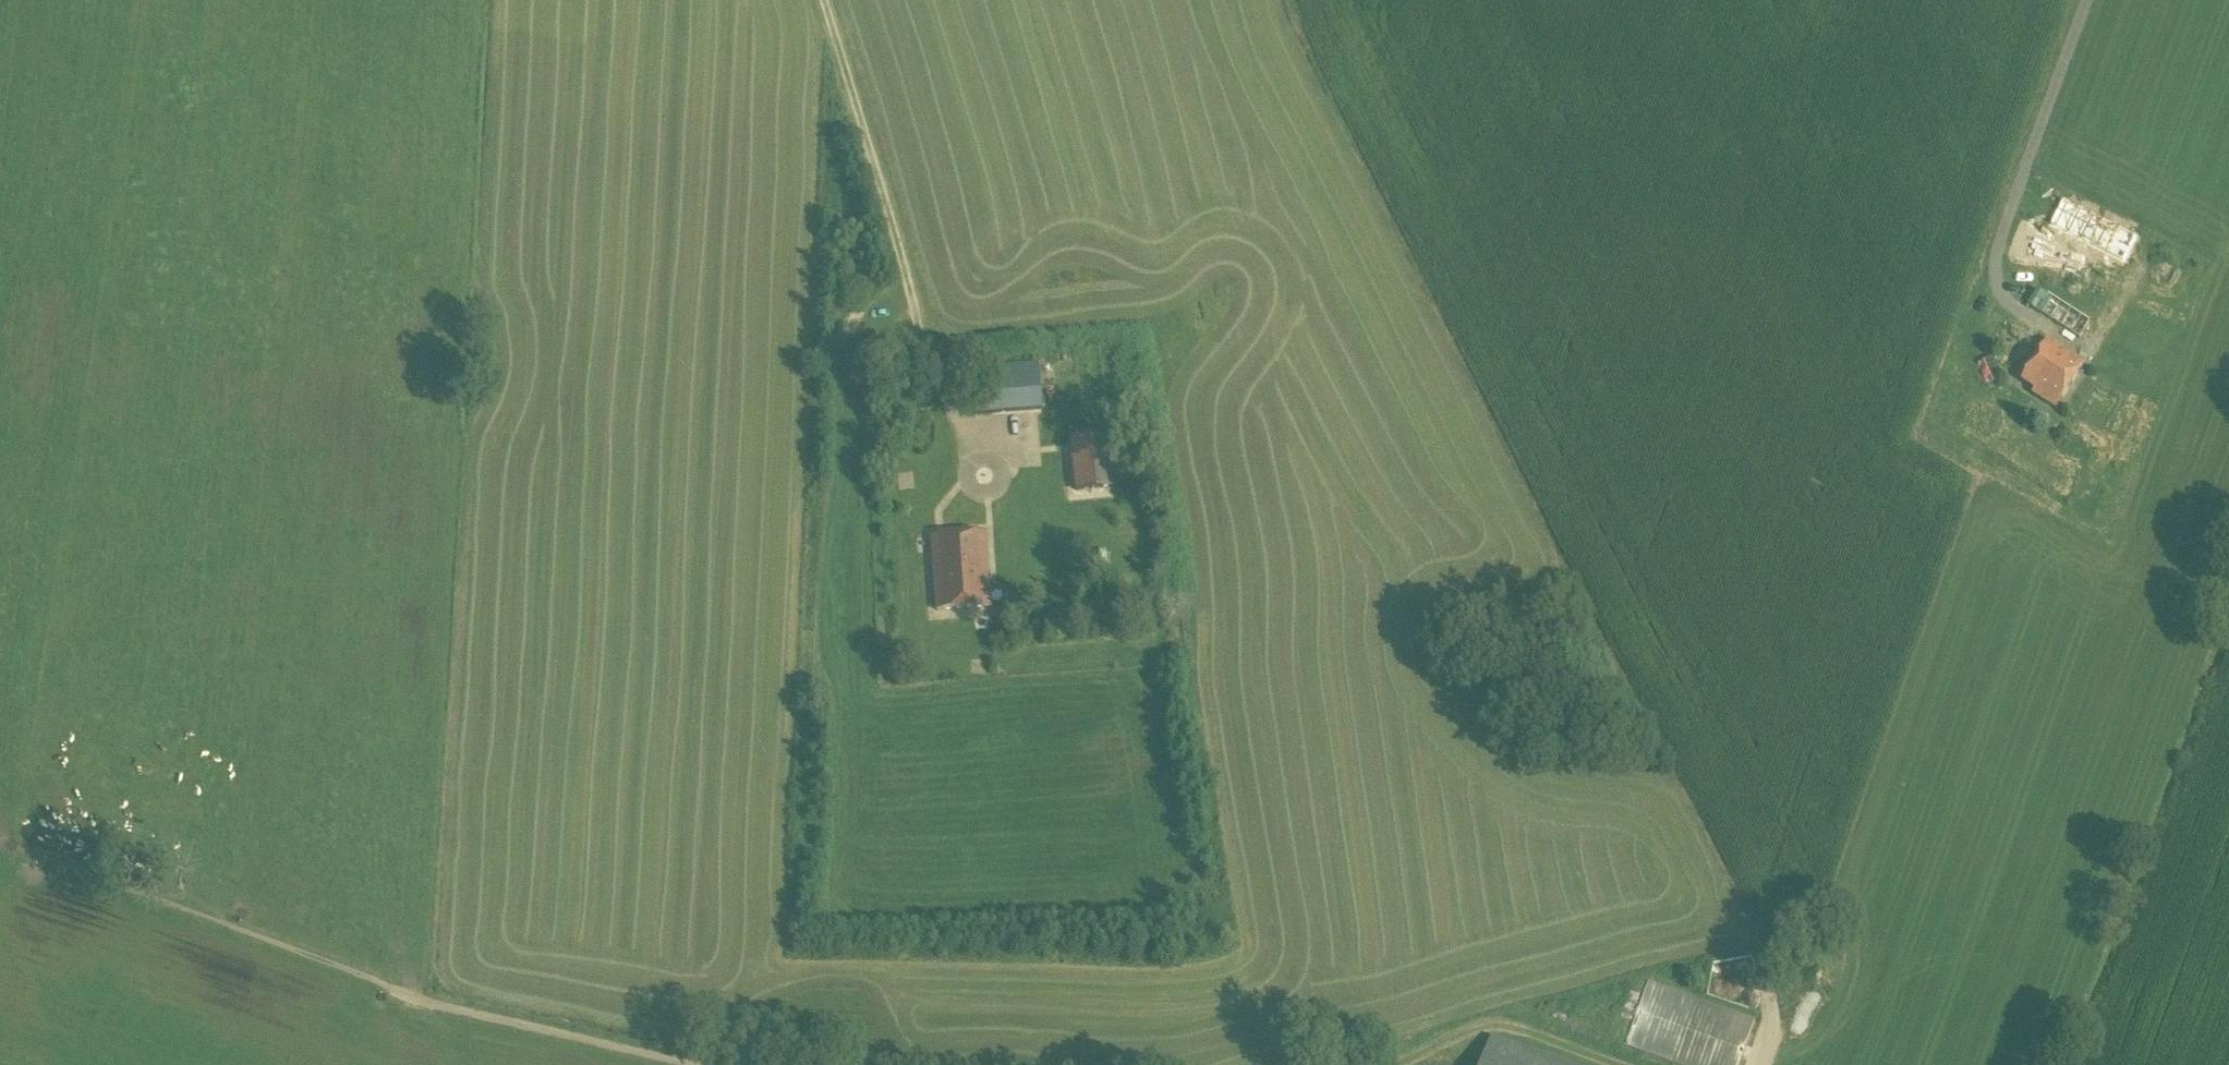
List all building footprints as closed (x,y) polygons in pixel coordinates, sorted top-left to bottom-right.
[(2135,239),(2063,199),(2049,224),(2121,264),(2135,239)] [(2081,337),(2091,321),(2038,288),(2030,305),(2081,337)] [(2047,341),(2021,380),(2036,390),(2033,394),(2056,409),(2085,366),(2047,341)] [(1992,382),(2003,377),(1994,356),(1983,361),(1992,382)] [(976,414),(1041,410),(1038,371),(973,375),(976,414)] [(1074,492),(1114,488),(1109,435),(1068,439),(1074,492)] [(938,610),(988,606),(983,533),(933,537),(938,610)] [(1713,965),(1721,1005),(1765,995),(1757,956),(1713,965)] [(1492,1037),(1482,1064),(1571,1064),(1492,1037)]
